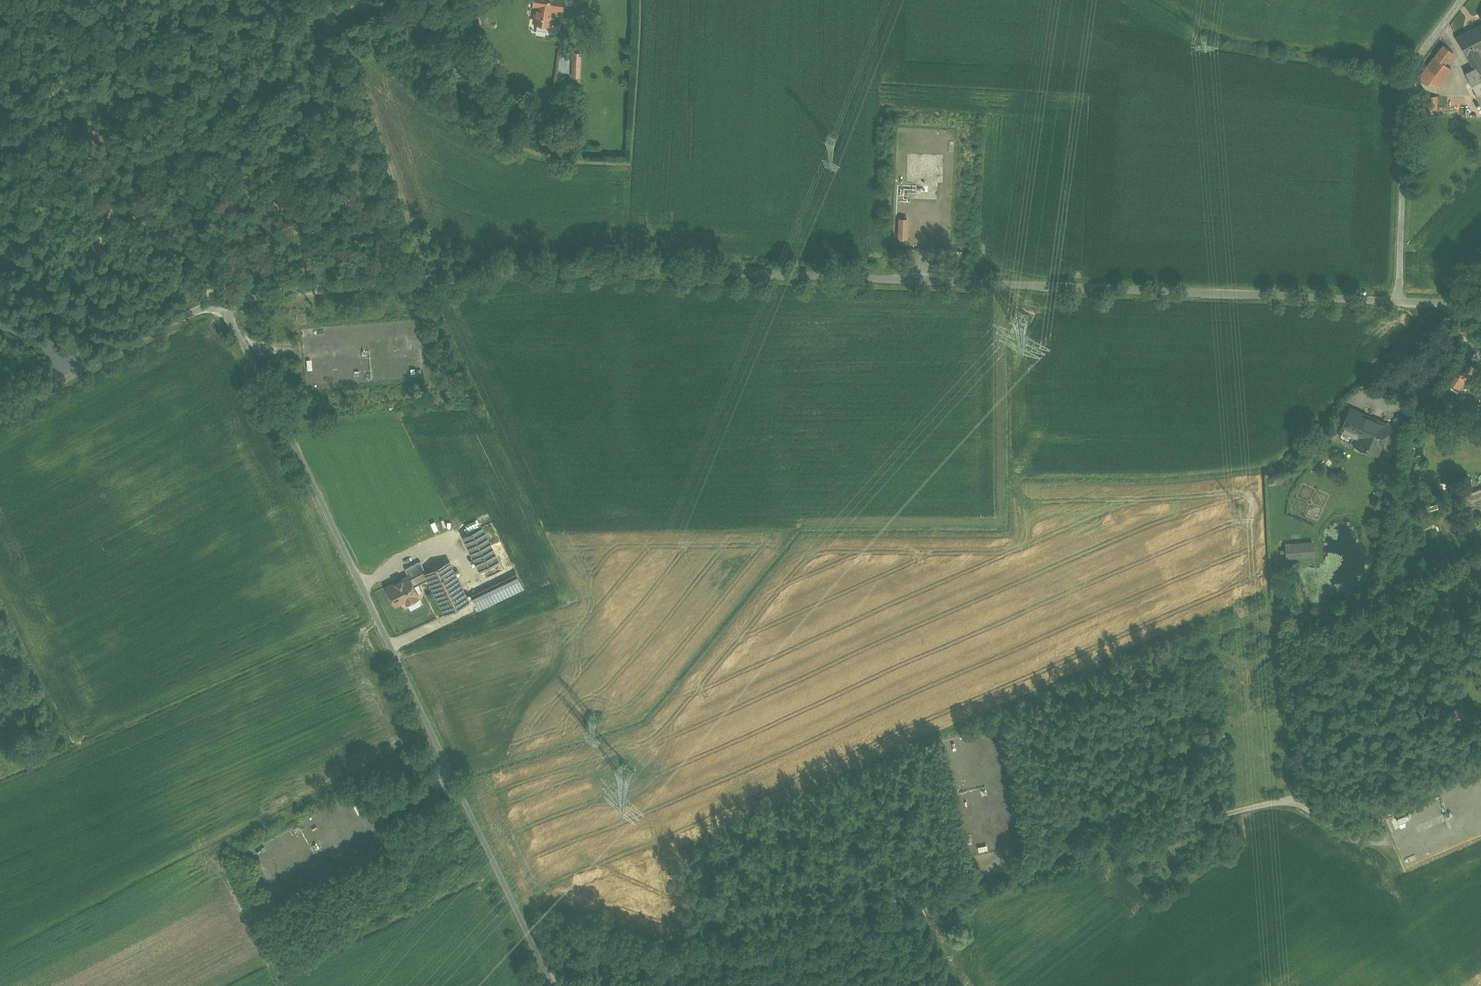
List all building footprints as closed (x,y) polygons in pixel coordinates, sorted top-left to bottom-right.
[(534,24),(553,26),(555,10),(563,11),(564,0),(537,0),(534,24)] [(1458,37),(1467,54),(1475,68),(1480,64),(1480,27),(1480,28),(1479,26),(1458,37)] [(1444,45),(1435,56),(1445,64),(1454,52),(1444,45)] [(582,53),(573,53),(572,78),(581,78),(582,53)] [(1435,56),(1421,76),(1420,81),(1438,86),(1451,68),(1445,64),(1435,56)] [(1466,72),(1478,94),(1480,92),(1480,64),(1475,68),(1466,72)] [(1438,96),(1420,95),(1419,113),(1437,115),(1438,96)] [(899,217),(898,238),(909,239),(909,217),(899,217)] [(1465,333),(1474,333),(1474,322),(1465,322),(1465,333)] [(1457,366),(1448,380),(1459,388),(1469,374),(1457,366)] [(1471,403),(1473,415),(1480,414),(1480,402),(1471,403)] [(1351,409),(1342,429),(1359,436),(1356,445),(1377,454),(1390,425),(1351,409)] [(1464,497),(1466,502),(1480,496),(1480,490),(1464,497)] [(1464,497),(1443,505),(1446,513),(1468,504),(1466,502),(1464,497)] [(485,527),(464,537),(480,570),(500,561),(485,527)] [(1313,543),(1286,545),(1287,558),(1314,556),(1313,543)] [(451,560),(426,572),(429,578),(446,613),(471,601),(451,560)] [(407,569),(410,575),(415,585),(429,578),(426,572),(421,562),(407,569)] [(410,575),(386,586),(395,607),(420,595),(415,585),(410,575)] [(478,609),(525,589),(519,576),(472,595),(478,609)] [(458,633),(460,638),(469,633),(462,619),(450,625),(454,634),(458,633)]
